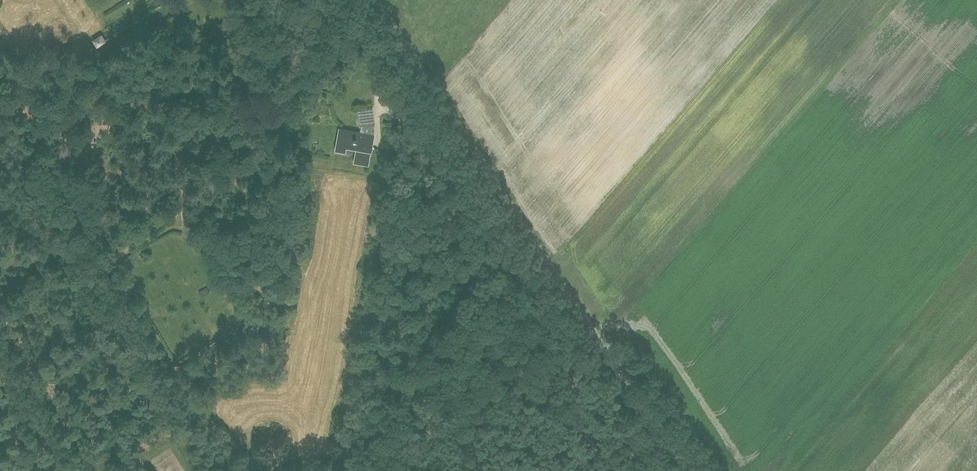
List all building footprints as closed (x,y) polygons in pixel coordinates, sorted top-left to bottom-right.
[(97,46),(106,40),(102,35),(93,40),(97,46)] [(374,135),(372,108),(359,109),(361,126),(362,126),(361,133),(340,129),(339,137),(344,138),(343,146),(356,149),(354,162),(368,165),(370,151),(371,151),(374,135)] [(209,292),(207,287),(199,291),(201,296),(209,292)]
